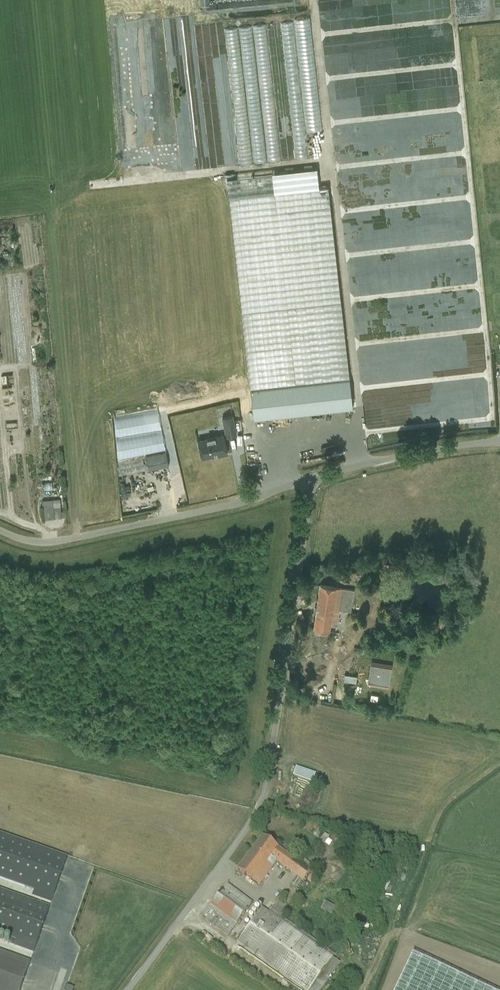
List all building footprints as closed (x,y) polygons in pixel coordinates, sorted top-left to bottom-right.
[(266,128),(266,159),(282,159),(282,128),(266,128)] [(328,187),(229,198),(251,403),(253,419),(352,408),(328,187)] [(226,437),(236,435),(232,416),(222,417),(226,437)] [(198,442),(197,442),(198,449),(200,449),(202,458),(217,455),(217,456),(227,454),(223,435),(198,440),(198,442)] [(165,452),(145,456),(148,469),(168,465),(165,452)] [(64,482),(54,484),(56,492),(65,491),(64,482)] [(145,499),(147,509),(166,505),(164,495),(145,499)] [(60,499),(42,501),(44,519),(66,517),(65,512),(61,512),(60,507),(60,499)] [(313,628),(323,630),(329,631),(331,621),(337,622),(339,611),(351,612),(354,591),(342,589),(342,588),(329,586),(320,585),(313,628)] [(370,674),(368,684),(387,687),(389,678),(389,675),(391,666),(371,662),(370,672),(370,674)] [(293,776),(302,779),(312,783),(315,774),(305,770),(296,767),(293,776)] [(320,794),(314,797),(317,802),(323,800),(320,794)] [(46,954),(56,921),(61,907),(79,851),(0,827),(0,940),(46,954)] [(301,881),(308,871),(260,834),(234,869),(257,887),(276,862),(301,881)] [(323,884),(331,871),(325,868),(317,881),(323,884)] [(234,893),(231,891),(213,917),(242,936),(262,906),(255,902),(259,897),(240,884),(234,893)] [(319,989),(323,989),(333,974),(341,976),(352,960),(293,921),(289,920),(282,916),(284,913),(291,915),(294,904),(288,901),(284,907),(283,912),(274,910),(271,914),(275,917),(270,925),(263,921),(258,928),(256,928),(249,939),(247,943),(256,949),(319,989)] [(27,961),(0,952),(0,989),(17,989),(27,961)] [(410,953),(393,989),(495,989),(410,953)]
